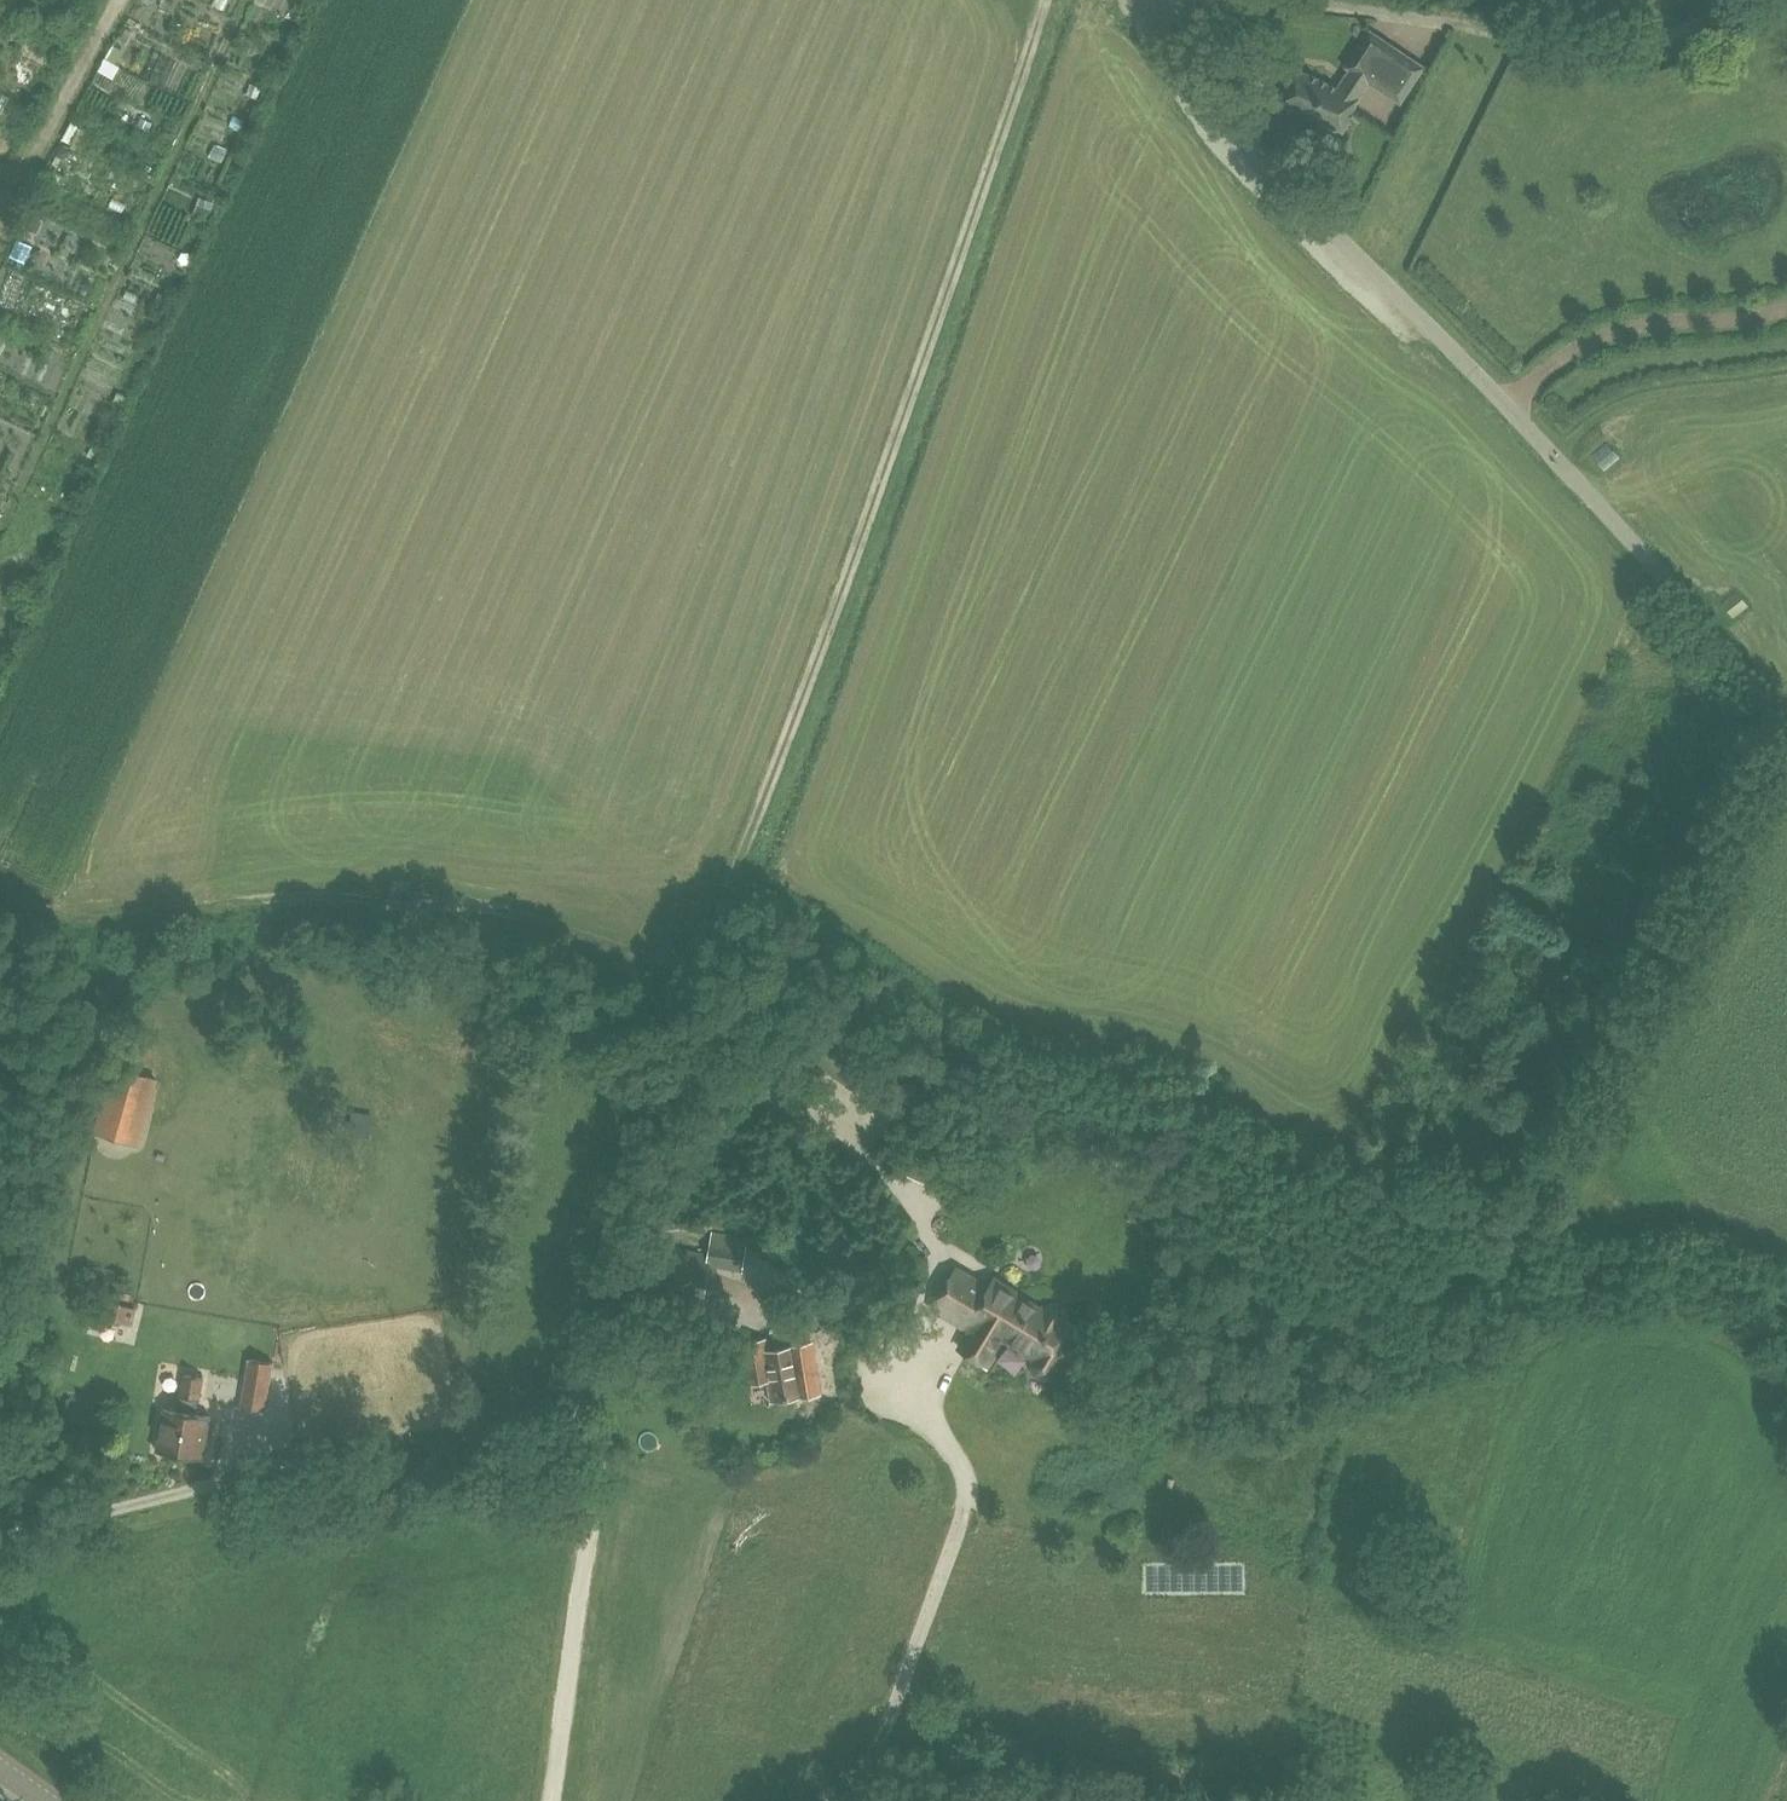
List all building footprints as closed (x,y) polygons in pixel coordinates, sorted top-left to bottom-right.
[(1278,99),(1277,102),(1342,133),(1359,97),(1370,81),(1400,100),(1422,66),(1370,32),(1347,65),(1351,68),(1338,87),(1294,67),(1284,87),(1281,86),(1280,87),(1284,88),(1279,99),(1275,97),(1275,98),(1278,99)] [(197,204),(193,214),(208,220),(212,210),(197,204)] [(1606,443),(1591,455),(1604,471),(1619,459),(1606,443)] [(1736,591),(1720,603),(1731,618),(1747,606),(1736,591)] [(114,1066),(95,1131),(137,1144),(156,1078),(114,1066)] [(933,1176),(944,1151),(912,1138),(897,1172),(931,1186),(935,1176),(933,1176)] [(653,1207),(630,1223),(635,1231),(658,1215),(653,1207)] [(712,1254),(672,1248),(664,1295),(705,1302),(712,1254)] [(1051,1376),(1055,1371),(1068,1348),(1066,1346),(1077,1328),(1042,1307),(1040,1310),(994,1283),(990,1289),(957,1270),(936,1306),(975,1329),(963,1350),(986,1363),(1003,1333),(1037,1353),(1034,1358),(1031,1364),(1033,1370),(1045,1377),(1051,1376)] [(3,1309),(11,1279),(0,1276),(0,1309),(3,1309)] [(102,1299),(99,1315),(133,1324),(136,1307),(102,1299)] [(742,1342),(749,1381),(770,1378),(774,1400),(799,1396),(797,1381),(802,1380),(796,1347),(766,1352),(764,1338),(742,1342)] [(250,1358),(241,1405),(265,1410),(274,1362),(250,1358)] [(181,1396),(200,1399),(204,1377),(184,1374),(181,1396)] [(211,1416),(198,1413),(165,1407),(156,1450),(203,1459),(211,1416)]
